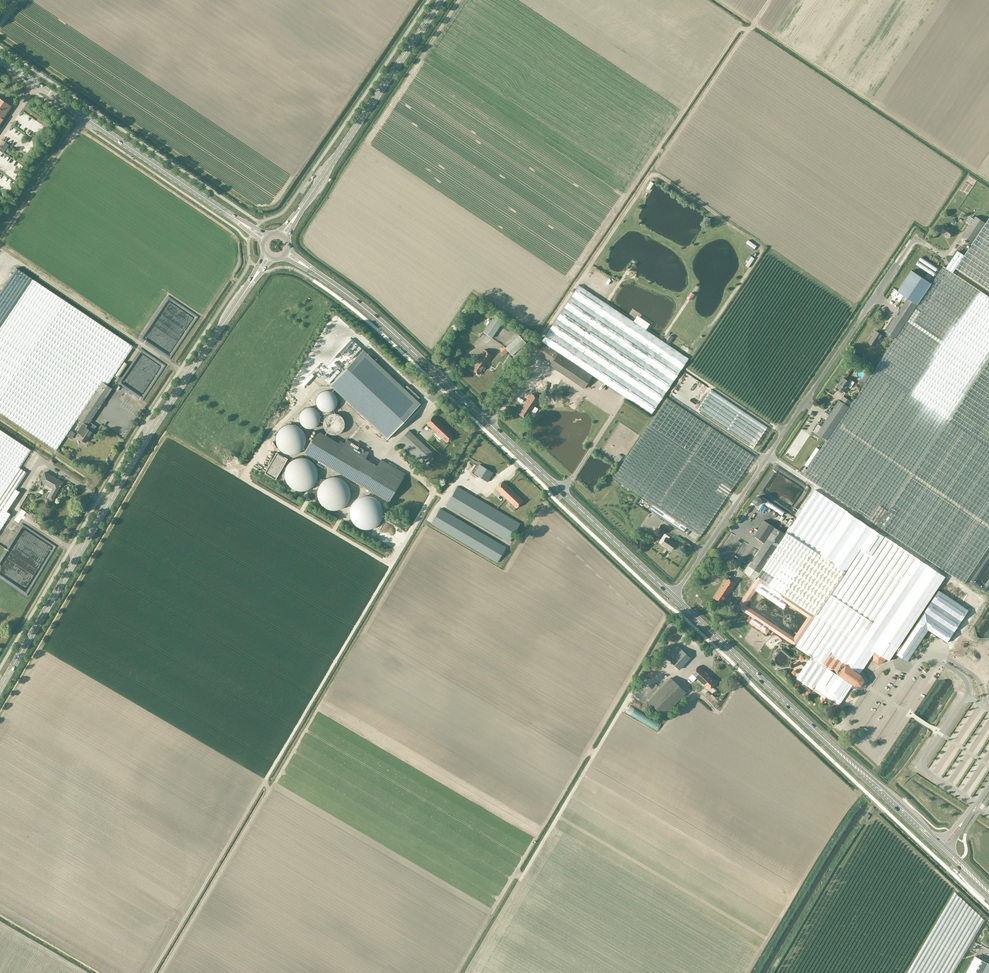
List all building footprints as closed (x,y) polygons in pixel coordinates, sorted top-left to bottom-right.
[(0,98),(0,125),(12,107),(0,98)] [(0,149),(4,151),(8,143),(4,141),(0,149)] [(953,272),(955,269),(988,291),(988,218),(986,223),(975,216),(973,219),(970,217),(966,222),(970,225),(957,243),(968,250),(964,255),(957,251),(946,268),(953,272)] [(945,225),(941,232),(949,238),(954,231),(945,225)] [(918,260),(936,271),(938,267),(920,256),(918,260)] [(932,278),(936,272),(918,260),(915,264),(929,273),(928,275),(932,278)] [(946,268),(944,266),(931,284),(895,338),(852,402),(827,440),(803,476),(877,525),(877,526),(964,584),(988,547),(988,297),(953,272),(946,268)] [(64,300),(16,268),(0,292),(0,413),(56,450),(77,418),(78,418),(102,382),(107,385),(133,347),(64,300)] [(895,338),(931,284),(911,270),(897,291),(907,298),(885,331),(895,338)] [(688,358),(579,285),(542,342),(544,343),(593,375),(592,376),(651,415),(688,358)] [(492,338),(503,321),(495,315),(483,332),(492,338)] [(876,331),(868,342),(875,347),(883,336),(876,331)] [(519,335),(505,348),(512,355),(526,343),(519,335)] [(584,388),(592,376),(593,375),(544,343),(537,355),(551,364),(550,365),(584,388)] [(471,369),(479,375),(492,355),(484,349),(471,369)] [(387,439),(420,404),(363,350),(330,385),(387,439)] [(125,361),(115,374),(118,376),(128,363),(125,361)] [(837,387),(845,392),(848,387),(851,388),(855,382),(850,379),(849,382),(843,378),(837,387)] [(112,389),(107,385),(102,382),(78,418),(84,423),(82,425),(77,432),(81,435),(79,438),(85,443),(96,426),(90,422),(112,389)] [(115,389),(123,394),(126,390),(118,385),(115,389)] [(767,427),(711,389),(697,409),(754,447),(767,427)] [(337,404),(337,401),(337,398),(335,395),(333,392),(329,391),(325,390),(322,391),(320,393),(317,396),(316,399),(316,403),(317,407),(320,409),(322,411),(325,412),(329,412),(333,410),(335,408),(337,404)] [(518,413),(526,419),(539,399),(531,394),(518,413)] [(827,440),(852,402),(843,396),(840,401),(839,400),(821,427),(818,424),(813,431),(827,440)] [(700,536),(754,456),(667,397),(613,478),(652,504),(649,510),(686,535),(690,530),(700,536)] [(320,421),(321,418),(320,415),(319,412),(316,409),(312,407),(309,407),(305,408),(303,410),(301,412),(299,416),(299,420),(301,423),(303,426),(305,428),(309,429),(312,428),(316,427),(319,424),(320,421)] [(344,427),(345,424),(344,421),(343,418),(340,415),(336,414),(333,413),(330,414),(327,416),(325,419),(323,422),(323,426),(325,429),(327,432),(330,434),(333,435),(336,434),(340,433),(343,430),(344,427)] [(445,441),(447,442),(453,435),(433,416),(426,423),(442,438),(441,440),(444,443),(445,441)] [(306,444),(306,439),(306,435),(303,430),(299,427),(294,424),(289,424),(285,425),(281,428),(278,431),(276,436),(276,442),(278,447),(281,451),(285,453),(289,454),(294,454),(299,452),(303,448),(306,444)] [(16,489),(27,473),(19,468),(30,450),(0,430),(0,531),(11,514),(7,511),(20,492),(16,489)] [(348,438),(343,446),(318,430),(305,452),(387,502),(405,473),(403,472),(382,459),(378,466),(366,458),(370,452),(348,438)] [(409,430),(398,442),(422,465),(433,453),(409,430)] [(808,466),(820,448),(816,446),(804,464),(808,466)] [(318,474),(318,473),(318,471),(317,470),(317,468),(316,467),(316,466),(315,464),(314,463),(313,462),(312,461),(311,460),(310,460),(308,459),(307,458),(305,458),(304,458),(303,457),(301,457),(300,457),(298,458),(297,458),(295,458),(294,459),(293,460),(291,460),(290,461),(289,462),(288,463),(287,464),(286,466),(286,467),(285,468),(285,470),(284,471),(284,473),(284,474),(284,476),(284,477),(285,479),(285,480),(286,481),(286,483),(287,484),(288,485),(289,486),(290,487),(291,488),(293,489),(294,490),(295,490),(297,491),(298,491),(300,491),(301,491),(303,491),(304,491),(305,491),(307,490),(308,490),(310,489),(311,488),(312,487),(313,486),(314,485),(315,484),(316,483),(316,482),(316,481),(317,480),(317,479),(318,477),(318,476),(318,474)] [(488,482),(493,473),(479,464),(474,473),(488,482)] [(53,489),(48,498),(52,500),(63,482),(54,477),(53,478),(44,473),(37,484),(41,486),(43,483),(53,489)] [(351,495),(351,494),(351,492),(351,491),(350,489),(350,488),(349,486),(349,485),(348,484),(347,483),(346,482),(345,481),(344,480),(342,479),(341,478),(340,478),(338,477),(337,477),(335,477),(334,477),(333,477),(331,477),(330,477),(328,478),(327,478),(326,479),(324,480),(323,480),(323,481),(322,482),(321,483),(320,484),(319,485),(319,486),(318,488),(318,489),(317,491),(317,492),(317,494),(317,495),(317,496),(318,498),(318,499),(319,501),(319,502),(320,503),(321,504),(322,505),(323,506),(324,507),(326,508),(327,509),(328,509),(330,510),(331,510),(333,510),(334,510),(335,510),(337,510),(338,510),(340,509),(341,509),(342,508),(344,507),(345,506),(346,505),(347,504),(348,503),(349,502),(349,501),(350,499),(350,498),(351,496),(351,495)] [(516,508),(523,501),(503,481),(496,489),(516,508)] [(509,542),(520,524),(457,487),(447,505),(509,542)] [(765,543),(745,572),(755,580),(758,576),(763,579),(770,584),(783,593),(791,598),(817,615),(795,646),(811,657),(796,679),(812,690),(813,688),(839,705),(852,685),(856,687),(860,686),(862,684),(864,681),(861,675),(860,674),(873,654),(872,661),(878,665),(884,662),(886,659),(889,661),(896,651),(897,652),(896,654),(907,661),(928,630),(947,643),(969,610),(939,590),(902,645),(900,644),(945,577),(874,529),(848,512),(816,490),(787,532),(785,535),(764,520),(754,535),(765,543)] [(383,513),(383,511),(383,510),(383,508),(382,507),(382,506),(381,504),(380,503),(379,502),(378,501),(377,500),(376,499),(375,498),(374,498),(372,497),(371,497),(369,496),(368,496),(367,496),(365,496),(364,496),(362,497),(361,497),(359,498),(358,498),(357,499),(356,500),(355,501),(354,502),(353,503),(352,504),(351,506),(351,507),(350,508),(350,510),(350,511),(350,513),(350,514),(350,516),(350,517),(351,519),(351,520),(352,521),(353,522),(354,524),(355,525),(356,526),(357,527),(358,527),(359,528),(361,529),(362,529),(364,529),(365,529),(367,530),(368,529),(369,529),(371,529),(372,529),(374,528),(375,527),(376,527),(377,526),(378,525),(379,524),(380,522),(381,521),(382,520),(382,519),(383,517),(383,516),(383,514),(383,513)] [(768,506),(782,515),(784,511),(766,500),(763,506),(767,508),(768,506)] [(769,508),(766,512),(775,518),(778,513),(769,508)] [(497,562),(506,548),(440,509),(431,523),(497,562)] [(671,550),(676,544),(666,537),(661,544),(671,550)] [(791,598),(783,593),(770,584),(763,579),(758,576),(755,580),(737,607),(750,616),(746,622),(767,636),(771,630),(795,646),(817,615),(791,598)] [(727,578),(714,597),(722,603),(736,583),(727,578)] [(775,640),(778,635),(771,631),(765,639),(769,642),(771,638),(775,640)] [(679,669),(690,657),(676,644),(665,656),(679,669)] [(651,678),(658,668),(653,665),(647,676),(651,678)] [(699,666),(692,673),(709,689),(716,682),(699,666)] [(663,715),(685,692),(671,678),(649,701),(663,715)] [(926,684),(918,699),(922,701),(929,685),(926,684)] [(657,728),(660,723),(628,707),(625,712),(657,728)] [(975,956),(966,972),(988,972),(988,964),(975,956)]
